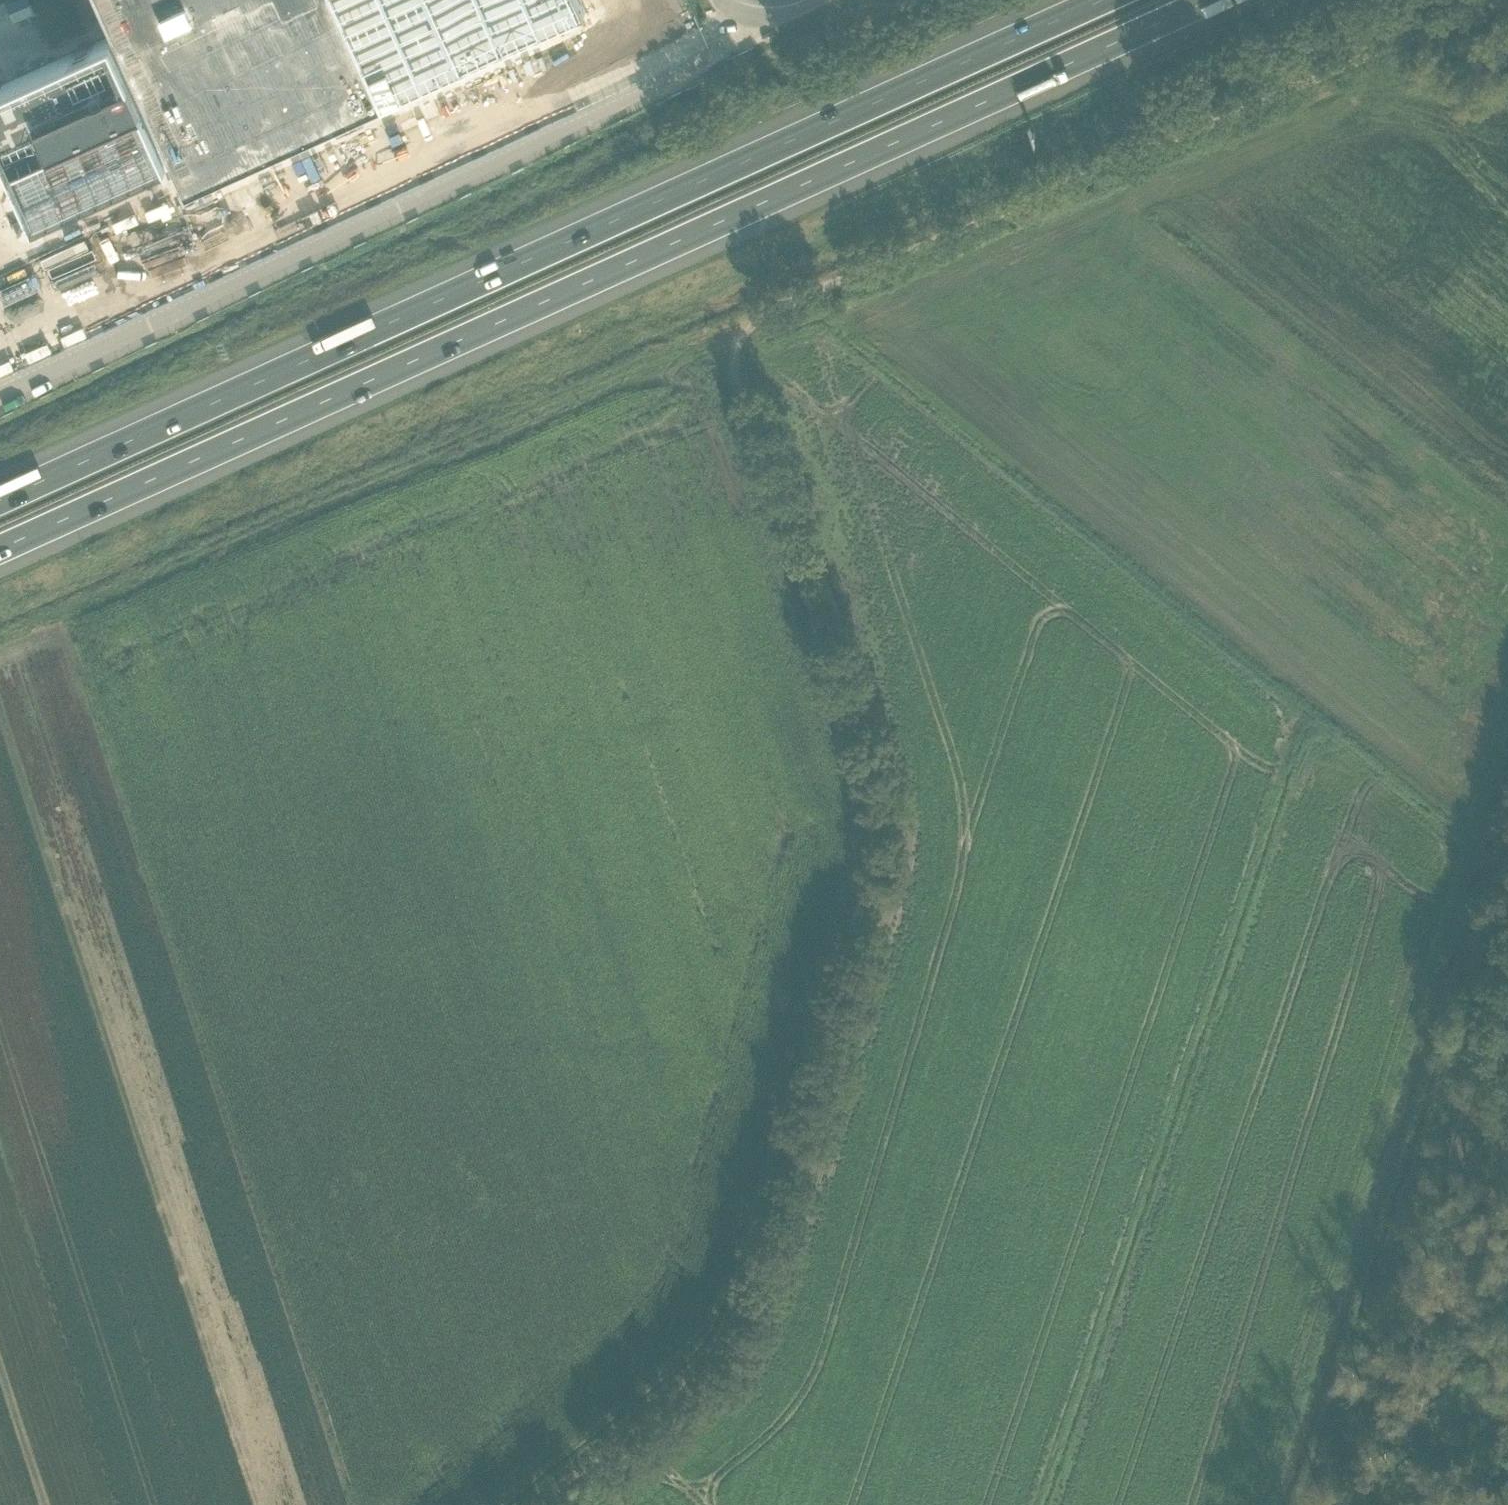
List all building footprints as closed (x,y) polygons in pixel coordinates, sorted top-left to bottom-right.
[(0,83),(0,146),(36,223),(172,159),(188,193),(589,5),(587,0),(98,0),(112,31),(0,83)]
